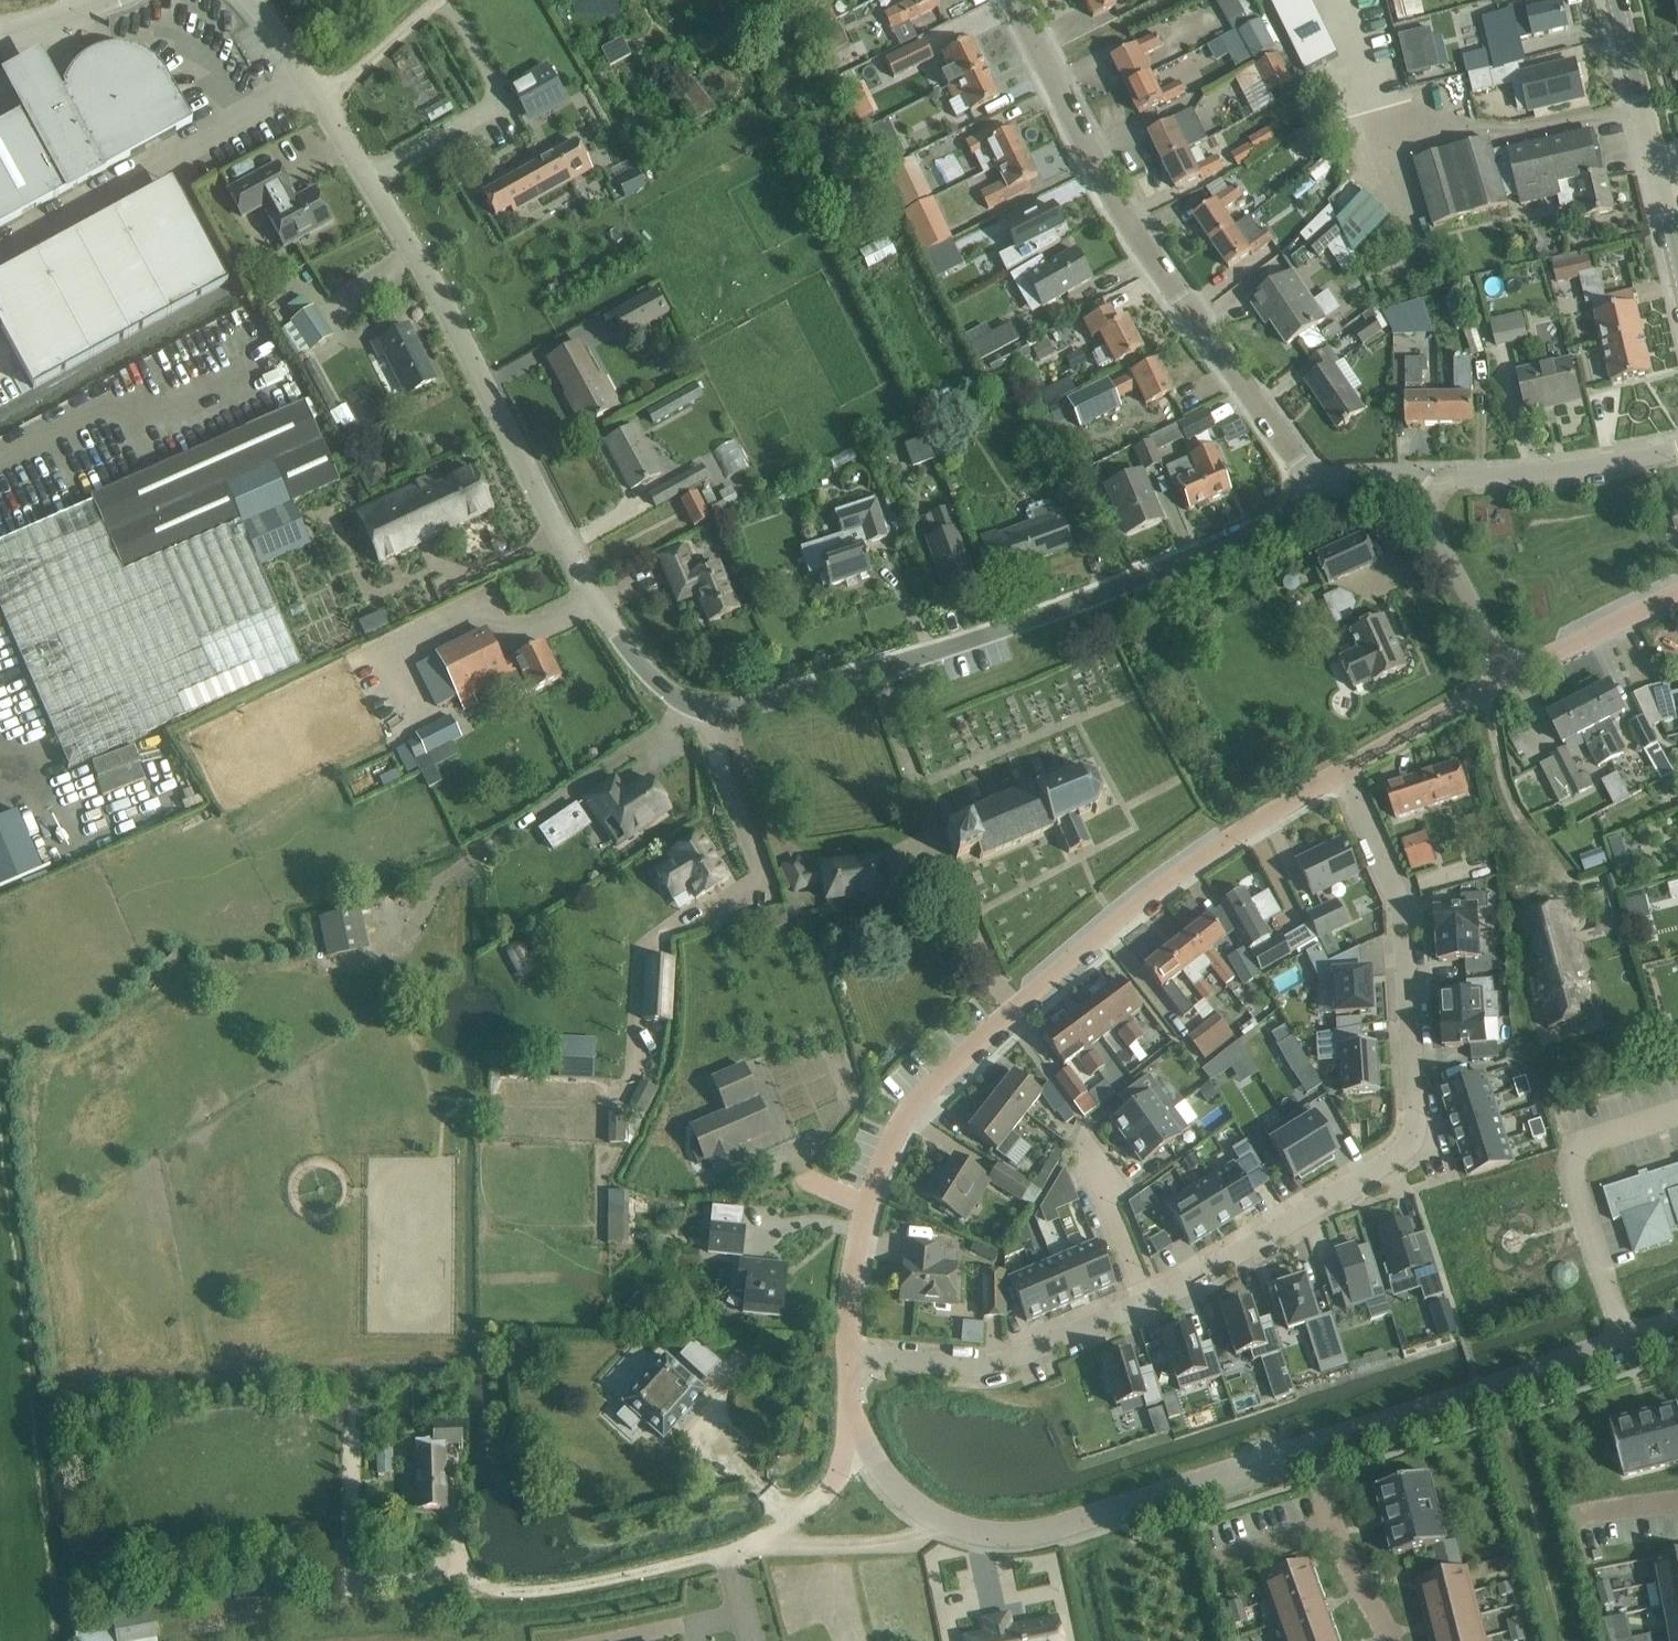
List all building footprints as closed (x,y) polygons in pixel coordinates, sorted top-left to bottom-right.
[(619,0),(575,0),(576,15),(620,13),(619,0)] [(901,7),(908,21),(940,5),(938,0),(915,0),(901,7)] [(1112,0),(1085,0),(1093,17),(1115,6),(1112,0)] [(1245,13),(1248,19),(1262,12),(1262,11),(1256,0),(1238,0),(1245,13)] [(1307,71),(1339,56),(1312,0),(1272,0),(1307,71)] [(1402,17),(1425,13),(1423,0),(1399,0),(1402,17)] [(1511,12),(1511,13),(1486,19),(1498,67),(1524,61),(1518,38),(1534,34),(1535,36),(1568,29),(1562,4),(1561,5),(1560,0),(1535,0),(1526,2),(1528,8),(1511,12)] [(1241,32),(1254,57),(1255,59),(1258,63),(1280,52),(1285,50),(1267,18),(1260,21),(1241,32)] [(821,33),(831,52),(849,42),(839,23),(821,33)] [(1431,28),(1399,35),(1409,75),(1441,67),(1431,28)] [(1126,86),(1149,74),(1140,56),(1163,45),(1157,33),(1137,43),(1138,46),(1113,58),(1126,86)] [(618,39),(602,48),(611,64),(627,55),(618,39)] [(948,87),(985,68),(971,39),(943,53),(951,71),(942,75),(948,87)] [(894,78),(933,59),(924,40),(885,59),(894,78)] [(0,123),(0,226),(193,121),(167,74),(162,66),(155,60),(148,55),(140,50),(131,48),(122,46),(113,46),(104,48),(96,50),(88,54),(81,59),(75,65),(69,72),(66,77),(63,83),(65,88),(61,90),(21,112),(0,123)] [(1479,49),(1461,53),(1466,74),(1484,70),(1479,49)] [(1256,64),(1270,94),(1295,82),(1280,52),(1258,63),(1256,64)] [(42,55),(2,76),(21,112),(61,90),(42,55)] [(1521,74),(1530,111),(1584,98),(1580,78),(1585,77),(1582,65),(1577,66),(1576,62),(1521,74)] [(547,63),(508,85),(530,124),(568,102),(547,63)] [(971,111),(979,107),(999,97),(985,68),(948,87),(954,100),(963,96),(971,111)] [(1469,74),(1474,93),(1495,88),(1491,69),(1469,74)] [(1126,86),(1140,113),(1164,102),(1165,104),(1186,94),(1180,81),(1158,92),(1149,74),(1126,86)] [(863,82),(846,90),(860,121),(878,113),(863,82)] [(1163,161),(1188,149),(1208,139),(1193,109),(1172,119),(1173,121),(1149,133),(1163,161)] [(990,151),(998,166),(1026,152),(1014,128),(1003,133),(1000,126),(968,142),(976,158),(990,151)] [(1250,139),(1252,143),(1232,155),(1239,167),(1259,155),(1257,151),(1277,140),(1270,127),(1250,139)] [(1490,138),(1415,156),(1435,224),(1510,205),(1508,196),(1520,193),(1521,198),(1523,205),(1560,195),(1562,206),(1578,202),(1582,218),(1614,210),(1605,174),(1600,175),(1596,158),(1598,157),(1592,131),(1494,154),(1490,138)] [(576,141),(503,183),(483,193),(495,215),(510,207),(514,212),(592,168),(576,141)] [(1325,141),(1316,146),(1321,155),(1330,150),(1325,141)] [(225,182),(283,160),(278,147),(220,169),(225,182)] [(1223,168),(1217,156),(1196,166),(1188,149),(1163,161),(1176,188),(1200,177),(1201,179),(1223,168)] [(1038,176),(1026,152),(998,166),(1005,181),(981,193),(989,208),(1030,188),(1027,181),(1038,176)] [(911,159),(886,171),(903,207),(903,208),(932,194),(914,158),(911,159)] [(267,215),(285,247),(332,221),(314,189),(285,206),(280,196),(291,190),(277,164),(228,191),(243,216),(263,205),(269,215),(267,215)] [(639,170),(617,180),(620,187),(625,197),(646,187),(639,170)] [(1308,171),(1288,188),(1297,200),(1318,183),(1308,171)] [(1195,217),(1212,242),(1234,227),(1224,212),(1245,198),(1237,185),(1215,199),(1217,202),(1195,217)] [(1366,191),(1338,219),(1355,252),(1391,215),(1366,191)] [(180,309),(229,282),(181,193),(159,205),(154,195),(126,211),(180,309)] [(933,198),(904,212),(923,252),(949,240),(952,238),(933,198)] [(1015,247),(998,255),(1007,272),(1060,242),(1060,241),(1056,242),(1050,231),(1054,229),(1062,226),(1052,205),(1005,228),(1015,247)] [(126,211),(76,238),(130,336),(180,309),(126,211)] [(1320,256),(1333,244),(1347,273),(1360,266),(1342,235),(1332,224),(1310,245),(1320,256)] [(1234,227),(1212,242),(1229,268),(1251,253),(1253,255),(1275,240),(1268,230),(1246,244),(1234,227)] [(76,238),(27,265),(80,363),(130,336),(76,238)] [(889,239),(861,253),(868,267),(896,253),(889,239)] [(949,240),(923,252),(935,276),(949,269),(943,258),(955,252),(949,240)] [(1041,256),(1009,275),(1023,299),(1034,292),(1043,307),(1073,290),(1092,279),(1075,249),(1056,260),(1046,265),(1041,256)] [(1594,274),(1589,255),(1553,264),(1558,284),(1594,274)] [(31,390),(80,363),(27,265),(1,279),(6,289),(0,292),(0,330),(31,390)] [(1293,272),(1251,300),(1266,323),(1271,320),(1288,344),(1325,319),(1323,316),(1339,306),(1329,291),(1313,301),(1293,272)] [(627,336),(668,314),(655,290),(614,312),(627,336)] [(1593,301),(1604,346),(1625,341),(1624,338),(1643,334),(1633,291),(1593,301)] [(1474,323),(1464,297),(1447,304),(1454,320),(1448,322),(1451,332),(1474,323)] [(1419,299),(1384,311),(1391,323),(1392,322),(1393,336),(1415,334),(1414,312),(1420,312),(1419,299)] [(1354,331),(1364,345),(1386,330),(1383,328),(1391,323),(1384,311),(1379,303),(1362,315),(1368,321),(1354,331)] [(281,330),(337,424),(341,422),(344,427),(356,421),(347,404),(338,409),(334,402),(337,400),(315,360),(310,363),(304,353),(310,349),(332,334),(314,308),(293,323),(281,330)] [(1084,322),(1092,337),(1099,334),(1105,346),(1095,352),(1102,365),(1112,359),(1114,363),(1123,359),(1143,349),(1127,318),(1117,323),(1109,309),(1084,322)] [(1522,314),(1491,321),(1497,346),(1528,338),(1522,314)] [(1010,323),(970,345),(980,360),(1019,340),(1010,323)] [(408,326),(375,342),(372,344),(380,359),(385,356),(405,395),(436,380),(408,326)] [(1604,346),(1607,360),(1612,382),(1652,372),(1643,334),(1624,338),(1625,341),(1604,346)] [(548,359),(577,412),(575,413),(582,426),(615,408),(579,342),(548,359)] [(1022,342),(985,360),(987,362),(982,365),(987,374),(992,371),(993,373),(1030,354),(1022,342)] [(1361,346),(1356,349),(1356,354),(1361,357),(1366,354),(1366,348),(1361,346)] [(1331,348),(1328,350),(1310,362),(1318,374),(1306,381),(1338,427),(1365,409),(1334,363),(1339,360),(1331,348)] [(1473,424),(1472,357),(1456,357),(1456,396),(1440,396),(1441,425),(1473,424)] [(1406,358),(1406,403),(1407,425),(1441,425),(1440,396),(1424,396),(1424,373),(1429,373),(1429,358),(1406,358)] [(129,479),(90,496),(93,501),(125,574),(163,558),(225,699),(303,665),(284,623),(259,564),(309,543),(292,503),(340,482),(305,402),(312,399),(296,363),(294,360),(113,442),(129,479)] [(1106,378),(1068,397),(1081,426),(1121,407),(1117,399),(1138,388),(1146,404),(1173,391),(1158,361),(1109,384),(1106,378)] [(1571,361),(1519,373),(1528,411),(1580,399),(1571,361)] [(697,384),(647,412),(654,425),(704,397),(697,384)] [(1038,397),(1043,407),(1062,396),(1057,386),(1038,397)] [(1052,407),(1048,409),(1055,424),(1064,420),(1057,404),(1052,407)] [(1207,410),(1180,423),(1187,439),(1215,426),(1207,410)] [(634,425),(605,442),(631,489),(661,473),(634,425)] [(928,436),(904,444),(913,467),(936,459),(928,436)] [(1151,441),(1135,448),(1145,471),(1161,464),(1151,441)] [(730,444),(717,449),(727,475),(748,467),(742,453),(734,456),(730,444)] [(1216,445),(1203,450),(1192,455),(1199,470),(1210,499),(1231,490),(1220,466),(1224,464),(1216,445)] [(853,448),(830,461),(834,470),(858,457),(853,448)] [(1199,470),(1192,455),(1166,467),(1174,486),(1178,484),(1189,509),(1210,499),(1199,470)] [(369,488),(386,480),(378,465),(362,472),(369,488)] [(373,505),(357,513),(370,541),(380,563),(493,510),(474,468),(434,487),(430,479),(417,485),(415,481),(411,483),(413,487),(373,505)] [(1068,472),(1055,476),(1068,511),(1081,506),(1068,472)] [(1140,473),(1107,487),(1127,533),(1160,519),(1140,473)] [(693,486),(687,474),(650,494),(656,506),(693,486)] [(1273,484),(1262,488),(1265,496),(1276,493),(1273,484)] [(696,492),(681,500),(694,526),(710,519),(696,492)] [(835,511),(848,550),(836,554),(832,550),(824,553),(823,559),(820,560),(829,587),(872,573),(862,545),(887,537),(878,509),(874,497),(835,511)] [(895,505),(899,518),(914,513),(909,500),(895,505)] [(995,530),(980,536),(984,547),(994,576),(1072,548),(1059,513),(1056,514),(1053,502),(1046,500),(1029,506),(1026,512),(1030,523),(997,535),(995,530)] [(0,542),(0,607),(68,767),(225,699),(163,558),(125,574),(93,501),(0,542)] [(932,514),(940,534),(926,539),(944,587),(948,585),(950,591),(966,585),(964,579),(973,576),(955,527),(954,528),(947,509),(932,514)] [(1317,554),(1330,583),(1378,561),(1365,533),(1317,554)] [(697,572),(686,545),(659,557),(678,601),(697,593),(710,623),(738,611),(718,563),(697,572)] [(302,602),(289,607),(293,616),(306,611),(302,602)] [(371,616),(359,621),(365,636),(390,625),(383,610),(371,616)] [(1355,688),(1374,680),(1375,682),(1408,667),(1384,616),(1352,631),(1360,649),(1341,658),(1355,688)] [(502,663),(487,632),(450,651),(449,648),(436,654),(437,655),(416,666),(436,705),(457,695),(464,708),(475,703),(471,693),(504,677),(508,684),(510,683),(517,699),(531,692),(561,678),(543,643),(502,663)] [(316,645),(306,649),(310,658),(320,655),(316,645)] [(1662,722),(1677,718),(1675,712),(1677,711),(1677,690),(1672,691),(1670,682),(1653,686),(1662,722)] [(1626,714),(1610,683),(1581,698),(1613,759),(1625,753),(1614,732),(1608,735),(1603,726),(1626,714)] [(1662,722),(1653,686),(1648,687),(1635,693),(1644,713),(1650,727),(1662,722)] [(1581,698),(1549,714),(1565,745),(1584,736),(1599,767),(1613,759),(1581,698)] [(407,743),(415,761),(463,737),(450,714),(414,735),(418,739),(407,743)] [(1632,725),(1644,749),(1658,742),(1650,727),(1645,718),(1632,725)] [(1553,758),(1541,764),(1551,783),(1560,802),(1572,796),(1591,786),(1593,785),(1586,771),(1579,775),(1565,747),(1551,754),(1553,758)] [(1459,762),(1386,786),(1396,818),(1469,794),(1459,762)] [(961,817),(965,825),(976,850),(980,859),(1055,827),(1056,830),(1058,829),(1069,853),(1090,844),(1080,820),(1096,813),(1099,810),(1106,795),(1106,791),(1100,775),(1097,772),(1082,766),(1077,766),(1036,782),(1037,785),(961,817)] [(1615,802),(1630,796),(1620,771),(1605,777),(1615,802)] [(584,799),(602,825),(616,815),(630,835),(626,838),(627,839),(671,809),(650,778),(626,794),(615,778),(584,799)] [(577,802),(538,829),(553,851),(592,824),(577,802)] [(956,859),(976,850),(965,825),(945,834),(956,859)] [(1438,862),(1427,831),(1402,840),(1412,871),(1438,862)] [(672,861),(655,871),(667,891),(674,901),(690,890),(696,899),(729,879),(701,835),(669,855),(672,861)] [(1313,895),(1357,874),(1340,839),(1297,860),(1313,895)] [(1603,848),(1580,856),(1586,871),(1608,863),(1603,848)] [(824,884),(826,899),(885,892),(881,859),(821,867),(822,872),(804,874),(798,861),(784,868),(795,892),(807,886),(824,884)] [(1625,894),(1629,911),(1653,906),(1651,889),(1625,894)] [(1244,890),(1223,902),(1234,921),(1264,973),(1292,957),(1290,953),(1283,941),(1275,946),(1272,940),(1271,939),(1272,939),(1263,923),(1281,913),(1275,901),(1269,890),(1250,901),(1244,890)] [(1463,908),(1437,909),(1438,935),(1480,932),(1478,908),(1489,907),(1488,893),(1462,894),(1463,908)] [(1330,961),(1342,955),(1331,933),(1346,926),(1335,902),(1308,915),(1330,961)] [(1566,905),(1518,917),(1532,986),(1537,1002),(1543,1001),(1551,1029),(1595,1018),(1566,905)] [(369,948),(361,908),(321,916),(330,957),(369,948)] [(1208,917),(1186,934),(1211,965),(1225,983),(1243,1006),(1249,1000),(1232,978),(1234,976),(1212,948),(1225,938),(1208,917)] [(1480,932),(1438,935),(1440,961),(1466,959),(1466,972),(1494,970),(1493,956),(1481,957),(1480,945),(1480,932)] [(1165,950),(1182,972),(1204,1000),(1214,992),(1200,974),(1211,965),(1186,934),(1165,950)] [(509,946),(507,953),(520,977),(538,968),(524,943),(518,941),(509,946)] [(1328,963),(1319,945),(1307,952),(1322,983),(1334,982),(1336,1011),(1369,1009),(1367,971),(1360,972),(1359,948),(1328,963)] [(1243,949),(1228,958),(1244,985),(1259,977),(1243,949)] [(1165,950),(1144,967),(1183,1017),(1193,1010),(1171,981),(1182,972),(1165,950)] [(672,1021),(675,958),(645,957),(642,1019),(672,1021)] [(1101,982),(1095,987),(1121,1022),(1125,1027),(1136,1041),(1143,1036),(1132,1022),(1134,1021),(1130,1015),(1141,1007),(1133,997),(1120,979),(1107,989),(1101,982)] [(1468,994),(1442,995),(1444,1021),(1485,1019),(1484,994),(1495,994),(1494,979),(1467,980),(1468,994)] [(1094,999),(1081,1008),(1102,1036),(1113,1028),(1118,1035),(1120,1033),(1130,1046),(1136,1041),(1125,1027),(1121,1022),(1095,987),(1088,991),(1094,999)] [(1063,1010),(1057,1015),(1083,1050),(1087,1055),(1098,1070),(1105,1065),(1094,1050),(1090,1045),(1102,1036),(1081,1008),(1069,1018),(1063,1010)] [(1657,1018),(1661,1030),(1675,1026),(1677,1035),(1677,1012),(1676,1013),(1657,1018)] [(1056,1027),(1042,1037),(1056,1055),(1063,1065),(1076,1056),(1080,1061),(1090,1075),(1098,1070),(1087,1055),(1083,1050),(1057,1015),(1050,1020),(1056,1027)] [(1204,1059),(1233,1037),(1216,1016),(1188,1038),(1204,1059)] [(1361,1016),(1336,1017),(1336,1029),(1362,1025),(1361,1016)] [(1253,1019),(1239,1029),(1244,1036),(1258,1025),(1253,1019)] [(1485,1019),(1444,1021),(1445,1047),(1471,1045),(1472,1059),(1499,1057),(1498,1042),(1487,1043),(1485,1019)] [(1272,1033),(1279,1044),(1292,1037),(1285,1025),(1272,1033)] [(1360,1027),(1317,1034),(1318,1047),(1340,1045),(1343,1093),(1378,1091),(1376,1071),(1377,1071),(1377,1069),(1376,1069),(1376,1065),(1376,1064),(1375,1042),(1361,1043),(1360,1027)] [(1292,1036),(1277,1046),(1294,1074),(1309,1064),(1292,1036)] [(596,1038),(561,1037),(559,1078),(595,1080),(596,1038)] [(1667,1050),(1671,1065),(1677,1063),(1677,1047),(1667,1050)] [(713,1078),(728,1111),(690,1128),(697,1144),(690,1148),(696,1161),(708,1156),(716,1174),(742,1162),(736,1147),(772,1131),(743,1065),(713,1078)] [(1084,1115),(1098,1106),(1068,1067),(1055,1077),(1084,1115)] [(1013,1071),(998,1091),(1027,1113),(1042,1094),(1013,1071)] [(1487,1071),(1439,1086),(1447,1110),(1495,1095),(1488,1073),(1487,1071)] [(1527,1076),(1514,1080),(1516,1088),(1529,1084),(1527,1076)] [(640,1079),(628,1103),(646,1112),(658,1088),(640,1079)] [(1529,1084),(1516,1088),(1519,1097),(1532,1093),(1529,1084)] [(1158,1086),(1111,1120),(1126,1141),(1173,1108),(1158,1086)] [(1027,1113),(998,1091),(983,1110),(1012,1132),(1027,1113)] [(1495,1095),(1447,1110),(1454,1132),(1502,1117),(1495,1095)] [(1065,1105),(1057,1111),(1066,1123),(1075,1117),(1065,1105)] [(1307,1105),(1286,1118),(1318,1169),(1334,1159),(1332,1156),(1337,1153),(1307,1105)] [(1173,1108),(1126,1141),(1141,1163),(1188,1129),(1187,1127),(1174,1109),(1173,1108)] [(624,1109),(608,1109),(609,1127),(609,1135),(609,1144),(625,1143),(625,1142),(624,1120),(624,1109)] [(1012,1132),(983,1110),(968,1129),(997,1151),(1005,1158),(1020,1138),(1012,1132)] [(1502,1117),(1454,1132),(1461,1154),(1509,1138),(1502,1117)] [(1286,1118),(1265,1132),(1294,1179),(1299,1176),(1301,1180),(1318,1169),(1286,1118)] [(1542,1119),(1529,1123),(1532,1131),(1544,1127),(1542,1119)] [(1544,1127),(1532,1131),(1534,1140),(1547,1136),(1545,1129),(1544,1127)] [(1509,1138),(1461,1154),(1468,1177),(1468,1178),(1516,1163),(1509,1138)] [(1055,1146),(1048,1160),(1058,1165),(1065,1151),(1055,1146)] [(935,1178),(925,1194),(954,1212),(970,1187),(975,1190),(984,1174),(954,1156),(939,1180),(935,1178)] [(1048,1160),(1040,1173),(1050,1179),(1058,1165),(1048,1160)] [(989,1180),(1020,1199),(1034,1208),(1044,1190),(1000,1163),(989,1180)] [(1605,1189),(1615,1220),(1625,1217),(1637,1253),(1674,1242),(1671,1232),(1677,1229),(1677,1165),(1605,1189)] [(1232,1166),(1211,1179),(1234,1217),(1256,1204),(1232,1166)] [(1211,1179),(1189,1192),(1213,1230),(1234,1217),(1211,1179)] [(610,1215),(609,1242),(628,1243),(629,1215),(629,1201),(629,1190),(609,1190),(610,1202),(610,1215)] [(1189,1192),(1168,1205),(1192,1243),(1213,1230),(1189,1192)] [(668,1210),(667,1223),(684,1225),(687,1212),(668,1210)] [(1408,1219),(1376,1229),(1387,1264),(1383,1266),(1393,1297),(1420,1289),(1424,1300),(1444,1294),(1425,1233),(1414,1236),(1408,1219)] [(1026,1222),(1018,1233),(1022,1243),(1033,1238),(1026,1222)] [(710,1253),(743,1257),(746,1228),(714,1224),(710,1253)] [(1173,1228),(1159,1236),(1166,1247),(1179,1238),(1173,1228)] [(1017,1233),(1005,1258),(1024,1250),(1017,1233)] [(1114,1284),(1096,1242),(1073,1252),(1091,1294),(1114,1284)] [(1338,1262),(1324,1267),(1332,1295),(1340,1293),(1346,1310),(1366,1304),(1371,1320),(1390,1313),(1368,1243),(1356,1247),(1354,1243),(1334,1250),(1338,1262)] [(906,1300),(928,1302),(954,1304),(958,1264),(945,1263),(946,1248),(906,1244),(904,1266),(904,1267),(904,1268),(904,1269),(905,1270),(907,1271),(908,1272),(906,1300)] [(1091,1294),(1073,1252),(1052,1261),(1070,1303),(1091,1294)] [(737,1291),(746,1292),(744,1312),(781,1316),(786,1275),(780,1275),(781,1265),(740,1260),(737,1291)] [(1070,1303),(1052,1261),(1032,1269),(1050,1311),(1070,1303)] [(1050,1311),(1032,1269),(1009,1279),(1027,1321),(1050,1311)] [(1003,1270),(982,1273),(987,1316),(1008,1314),(1003,1270)] [(1305,1274),(1271,1285),(1286,1332),(1305,1326),(1318,1366),(1345,1357),(1331,1313),(1319,1317),(1305,1274)] [(1243,1302),(1242,1298),(1226,1303),(1227,1307),(1221,1309),(1235,1354),(1251,1349),(1254,1360),(1263,1357),(1276,1398),(1293,1392),(1280,1351),(1281,1351),(1272,1323),(1258,1328),(1249,1300),(1243,1302)] [(1447,1309),(1436,1313),(1442,1331),(1453,1327),(1447,1309)] [(966,1319),(963,1340),(983,1343),(986,1322),(966,1319)] [(1179,1389),(1222,1376),(1213,1348),(1199,1353),(1190,1325),(1184,1327),(1183,1323),(1167,1329),(1168,1332),(1162,1334),(1179,1389)] [(695,1340),(681,1355),(706,1378),(719,1363),(695,1340)] [(1143,1397),(1146,1407),(1163,1402),(1154,1373),(1138,1378),(1130,1351),(1102,1360),(1106,1374),(1102,1376),(1108,1392),(1111,1391),(1116,1405),(1143,1397)] [(665,1356),(623,1402),(627,1406),(617,1416),(632,1430),(642,1419),(663,1439),(680,1420),(681,1421),(690,1411),(688,1410),(705,1392),(665,1356)] [(1625,1476),(1677,1462),(1677,1408),(1652,1414),(1652,1413),(1640,1416),(1640,1417),(1612,1424),(1625,1476)] [(416,1439),(417,1451),(418,1486),(418,1508),(445,1507),(444,1443),(461,1443),(461,1418),(432,1419),(433,1439),(416,1439)] [(376,1443),(377,1473),(394,1473),(394,1442),(376,1443)] [(1441,1574),(1463,1568),(1456,1540),(1446,1542),(1429,1474),(1377,1486),(1384,1516),(1384,1517),(1386,1525),(1387,1527),(1388,1527),(1395,1556),(1434,1546),(1435,1552),(1436,1557),(1441,1574)] [(1677,1579),(1677,1554),(1657,1558),(1662,1582),(1677,1579)] [(1516,1567),(1513,1555),(1502,1558),(1505,1569),(1516,1567)] [(1273,1599),(1312,1585),(1303,1562),(1265,1575),(1273,1599)] [(1463,1568),(1441,1574),(1424,1578),(1430,1602),(1470,1592),(1464,1568),(1463,1568)] [(1662,1582),(1666,1605),(1677,1603),(1677,1579),(1662,1582)] [(1601,1594),(1612,1591),(1609,1580),(1598,1583),(1601,1594)] [(1500,1584),(1502,1596),(1513,1593),(1511,1582),(1500,1584)] [(259,1585),(234,1587),(235,1600),(260,1598),(259,1585)] [(1320,1607),(1312,1585),(1273,1599),(1281,1621),(1320,1607)] [(1612,1591),(1601,1594),(1604,1605),(1615,1602),(1612,1591)] [(1470,1592),(1430,1602),(1436,1625),(1476,1615),(1470,1592)] [(1232,1613),(1243,1610),(1240,1599),(1229,1602),(1232,1613)] [(1666,1605),(1670,1629),(1677,1627),(1677,1603),(1666,1605)] [(1320,1607),(1281,1621),(1288,1640),(1296,1640),(1328,1630),(1320,1607)] [(1243,1610),(1232,1613),(1235,1624),(1246,1621),(1243,1610)] [(157,1638),(153,1612),(75,1624),(77,1640),(158,1640),(157,1638)] [(964,1640),(1062,1640),(1057,1617),(1012,1627),(1009,1614),(981,1619),(984,1632),(963,1637),(964,1640)] [(1436,1625),(1440,1640),(1471,1640),(1481,1638),(1476,1615),(1436,1625)] [(1508,1620),(1511,1631),(1522,1628),(1520,1617),(1508,1620)] [(1511,1631),(1514,1640),(1517,1640),(1525,1639),(1522,1628),(1511,1631)] [(1617,1640),(1614,1629),(1603,1632),(1605,1640),(1612,1640),(1617,1640)] [(1296,1640),(1332,1640),(1328,1630),(1296,1640)]
